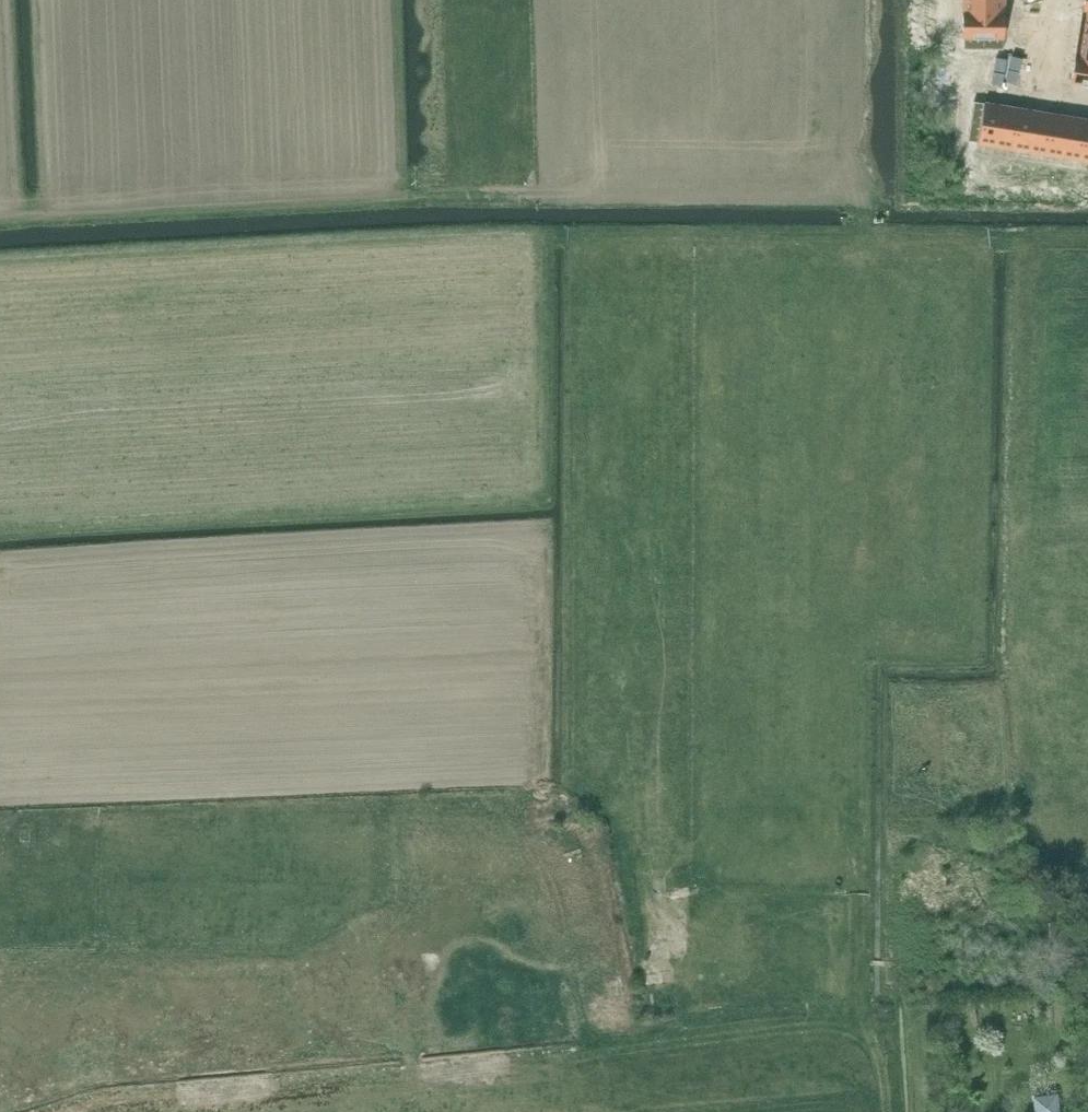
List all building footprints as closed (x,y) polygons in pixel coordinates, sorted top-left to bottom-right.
[(963,12),(1005,12),(1005,0),(963,0),(963,12)] [(1079,34),(1087,35),(1087,11),(1083,11),(1079,34)] [(963,12),(963,38),(964,38),(974,38),(984,38),(993,38),(1004,38),(1005,38),(1005,12),(963,12)] [(1076,57),(1087,59),(1087,35),(1079,34),(1076,57)] [(964,38),(964,49),(974,49),(974,38),(964,38)] [(974,38),(974,49),(984,49),(984,38),(974,38)] [(984,38),(984,49),(993,49),(993,38),(984,38)] [(993,38),(993,49),(1003,49),(1004,38),(993,38)] [(1071,83),(1087,85),(1087,59),(1076,57),(1071,83)] [(974,101),(972,111),(983,113),(985,103),(974,101)] [(978,142),(978,143),(996,146),(1002,105),(985,102),(985,103),(983,113),(982,123),(980,132),(978,142)] [(1002,105),(996,146),(1013,149),(1019,107),(1002,105)] [(1019,107),(1013,149),(1029,152),(1036,110),(1019,107)] [(1036,110),(1029,152),(1046,154),(1053,113),(1036,110)] [(972,111),(971,121),(982,123),(983,113),(972,111)] [(1053,113),(1046,154),(1063,157),(1070,116),(1053,113)] [(1070,116),(1063,157),(1080,160),(1087,118),(1070,116)] [(1080,160),(1087,161),(1087,119),(1087,118),(1080,160)] [(971,121),(969,130),(980,132),(982,123),(971,121)] [(969,130),(967,140),(978,142),(980,132),(969,130)] [(1035,1098),(1037,1111),(1058,1111),(1056,1096),(1035,1098)]
